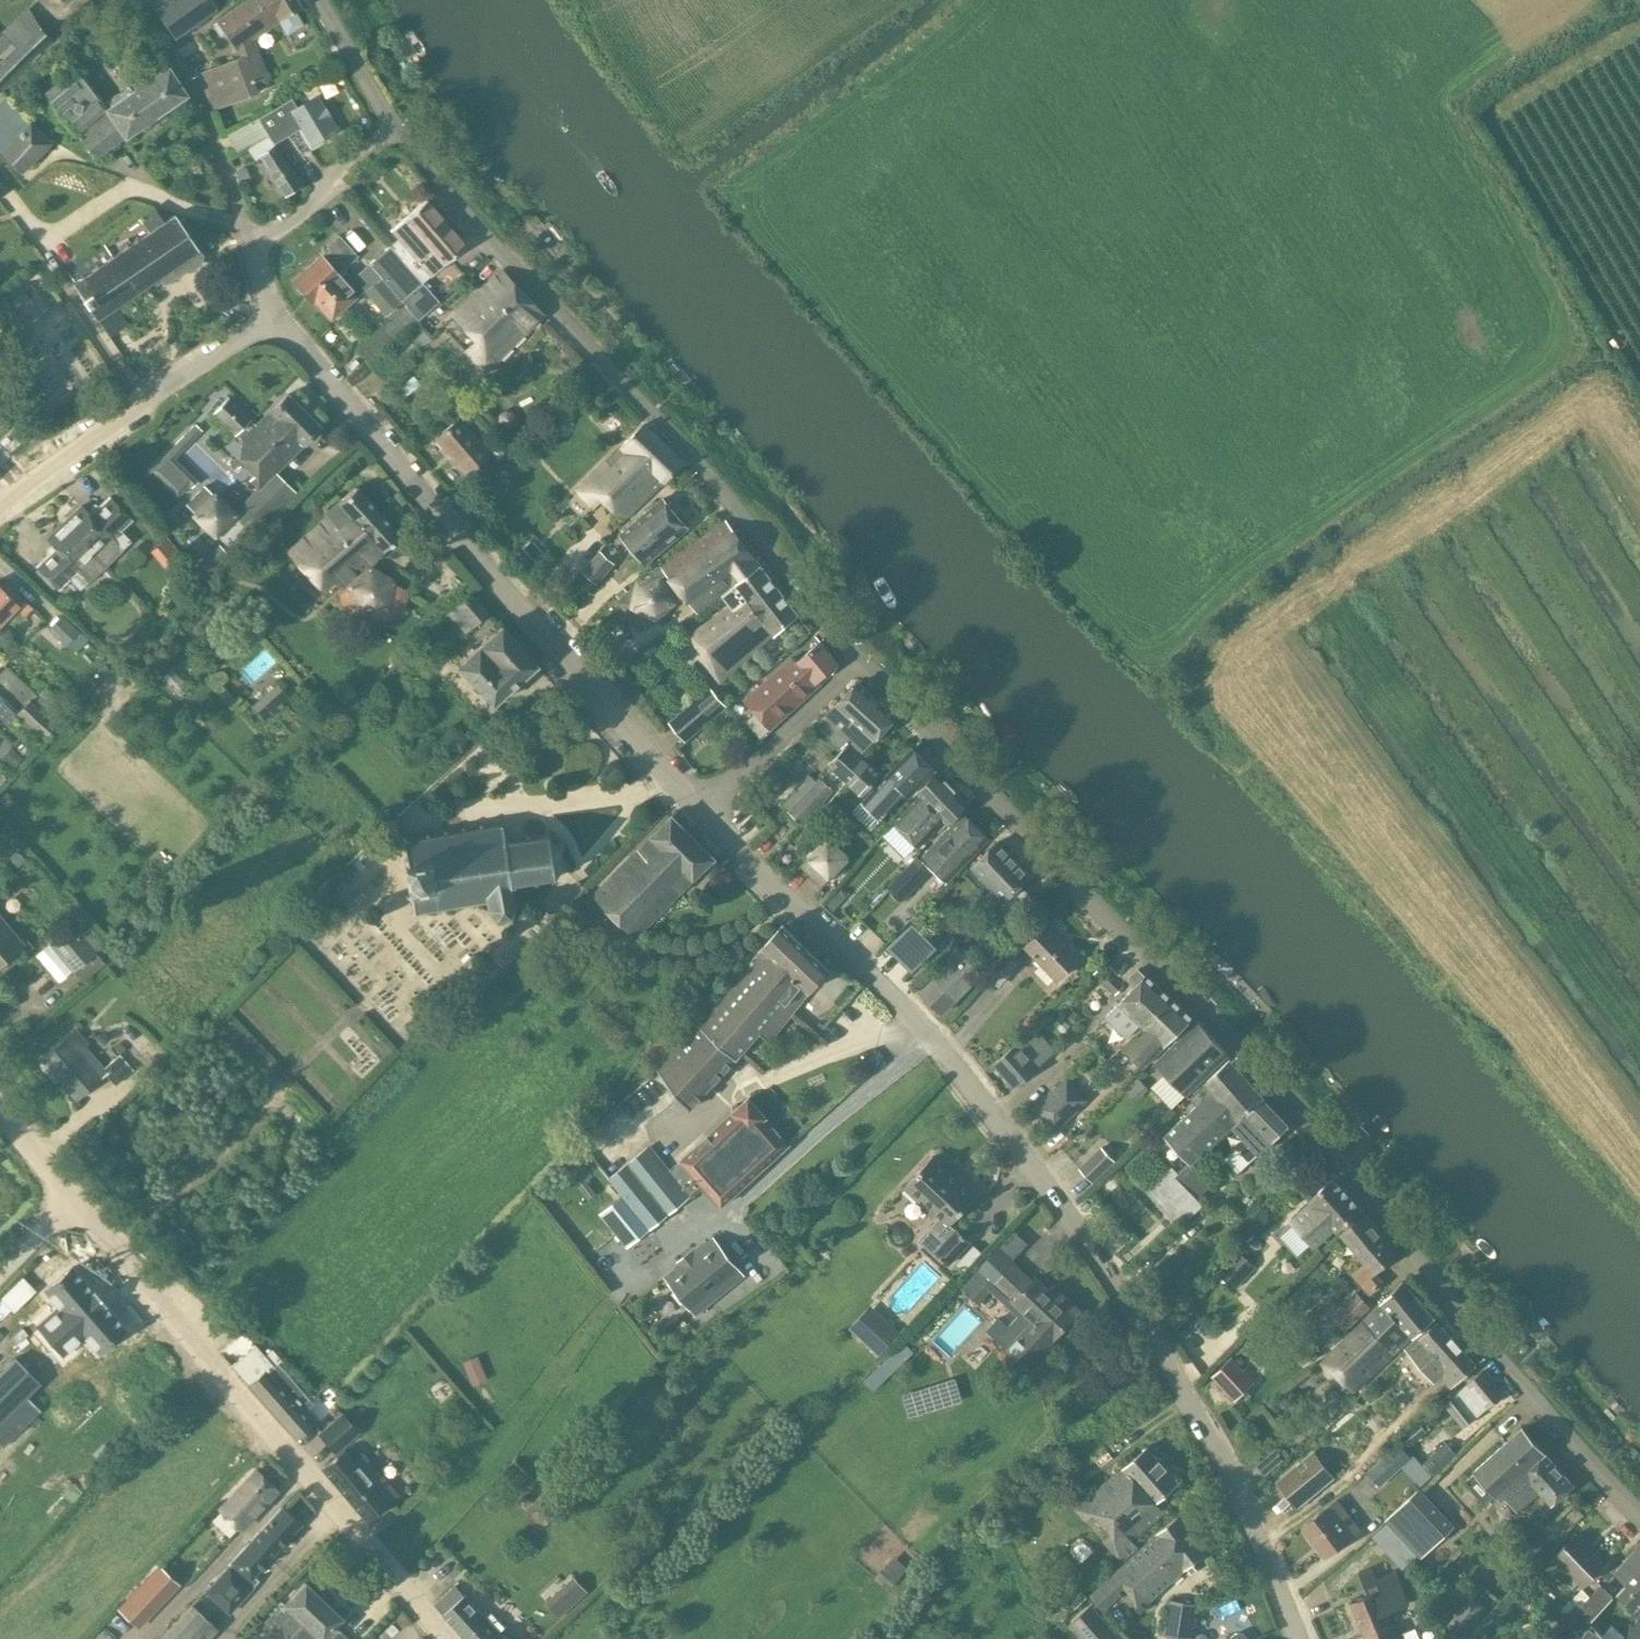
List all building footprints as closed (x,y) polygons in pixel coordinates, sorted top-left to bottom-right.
[(161,21),(171,36),(214,7),(209,0),(158,0),(150,5),(161,21)] [(293,13),(302,9),(296,0),(248,0),(216,22),(217,23),(213,25),(221,36),(224,34),(236,52),(238,51),(241,58),(236,60),(198,75),(211,111),(255,94),(258,93),(254,80),(268,76),(255,40),(278,24),(285,36),(301,27),(293,13)] [(17,45),(0,62),(0,90),(1,91),(32,60),(17,45)] [(81,75),(65,89),(58,81),(44,93),(51,101),(76,135),(104,110),(106,113),(79,138),(96,158),(186,95),(168,66),(106,109),(81,75)] [(49,143),(30,124),(32,122),(5,96),(0,101),(0,150),(2,152),(3,151),(22,170),(49,143)] [(272,109),(257,118),(273,144),(301,129),(311,146),(335,131),(315,97),(297,108),(291,98),(272,109)] [(274,148),(273,148),(271,145),(273,144),(267,136),(247,148),(255,160),(260,157),(261,157),(284,197),(301,185),(274,148)] [(251,180),(246,167),(235,171),(240,184),(251,180)] [(428,198),(391,230),(400,241),(392,248),(412,271),(421,281),(466,243),(428,198)] [(151,281),(152,281),(156,288),(162,284),(162,283),(167,280),(168,282),(181,273),(180,271),(186,268),(193,268),(199,264),(202,255),(174,215),(163,223),(152,208),(139,217),(149,232),(137,240),(136,237),(133,240),(134,242),(130,244),(128,241),(119,247),(121,251),(113,256),(112,254),(110,256),(111,257),(97,267),(96,265),(94,266),(95,267),(83,276),(81,275),(79,276),(80,278),(74,283),(71,282),(71,285),(74,285),(81,296),(79,298),(81,300),(83,299),(86,303),(84,305),(85,307),(87,306),(94,317),(94,320),(96,321),(97,319),(110,337),(128,325),(115,305),(118,303),(120,305),(122,303),(121,301),(134,293),(136,295),(138,293),(137,291),(149,282),(150,285),(153,283),(151,281)] [(339,275),(359,257),(340,235),(327,247),(330,250),(295,280),(297,282),(298,288),(301,292),(306,292),(314,301),(315,300),(332,320),(358,298),(339,275)] [(387,348),(388,349),(389,347),(389,346),(439,301),(421,281),(412,271),(390,246),(370,264),(370,263),(353,277),(365,291),(366,291),(371,297),(368,300),(372,305),(376,302),(392,320),(358,350),(369,363),(387,348)] [(486,371),(545,314),(504,272),(455,316),(479,340),(467,351),(486,371)] [(258,425),(256,423),(255,424),(251,420),(252,419),(229,397),(214,413),(237,435),(238,434),(242,438),(240,439),(266,464),(251,479),(261,488),(235,514),(206,486),(188,504),(237,552),(296,492),(276,472),(322,426),(289,394),(258,425)] [(0,403),(0,421),(13,408),(4,399),(0,403)] [(467,474),(489,455),(458,419),(436,438),(467,474)] [(148,468),(179,497),(195,480),(173,460),(202,429),(193,421),(148,468)] [(669,481),(685,463),(646,424),(578,490),(594,506),(609,492),(631,514),(667,480),(669,481)] [(382,552),(402,535),(357,487),(326,513),(330,517),(289,551),(325,590),(334,583),(339,588),(382,552)] [(77,510),(64,522),(94,553),(105,565),(122,549),(131,541),(117,527),(129,517),(122,510),(109,496),(96,510),(90,515),(85,510),(81,505),(77,510)] [(646,562),(689,527),(664,497),(621,532),(646,562)] [(718,681),(800,615),(728,521),(690,546),(666,566),(670,571),(701,613),(726,595),(735,608),(705,628),(719,646),(702,659),(718,681)] [(56,547),(37,566),(39,568),(56,585),(57,586),(67,576),(76,585),(80,589),(88,582),(105,565),(94,553),(64,522),(47,538),(56,547)] [(598,584),(616,563),(601,550),(582,570),(598,584)] [(214,571),(203,558),(194,566),(205,579),(214,571)] [(396,580),(369,564),(344,585),(346,589),(337,595),(347,617),(359,624),(391,622),(403,614),(408,590),(395,584),(396,580)] [(674,599),(656,578),(670,571),(666,566),(652,573),(618,602),(641,629),(674,599)] [(0,624),(19,605),(18,603),(1,587),(0,586),(0,624)] [(489,612),(472,592),(448,614),(466,633),(489,612)] [(80,633),(62,615),(48,629),(66,647),(80,633)] [(493,704),(537,665),(502,626),(458,665),(493,704)] [(821,642),(798,662),(792,656),(745,697),(773,729),(823,684),(819,679),(838,661),(821,642)] [(119,665),(134,682),(143,674),(127,657),(119,665)] [(827,713),(824,716),(851,742),(862,753),(864,750),(898,715),(880,699),(876,695),(860,681),(827,713)] [(265,721),(290,698),(277,684),(252,707),(265,721)] [(669,721),(683,738),(723,705),(709,688),(669,721)] [(16,713),(44,739),(64,717),(41,696),(34,704),(29,699),(16,713)] [(844,750),(831,763),(833,765),(864,793),(883,772),(862,753),(851,742),(844,750)] [(914,747),(889,772),(862,801),(878,816),(904,788),(910,793),(935,769),(914,747)] [(949,824),(969,804),(938,772),(920,793),(921,793),(894,822),(919,846),(936,828),(940,832),(949,824)] [(805,794),(789,811),(803,824),(835,790),(821,777),(805,794)] [(781,803),(789,811),(805,794),(797,786),(781,803)] [(965,811),(934,843),(922,855),(949,881),(965,865),(963,863),(990,836),(965,811)] [(637,938),(717,857),(673,815),(594,895),(637,938)] [(484,907),(485,910),(488,908),(495,915),(493,919),(496,921),(498,916),(507,915),(508,918),(512,917),(510,913),(513,903),(517,902),(517,898),(513,899),(511,886),(513,886),(512,884),(514,883),(513,879),(531,875),(532,881),(536,880),(535,875),(551,873),(551,878),(555,877),(555,872),(560,863),(566,864),(567,861),(562,859),(559,845),(564,843),(562,840),(557,843),(547,835),(549,829),(545,829),(543,834),(528,836),(527,830),(523,830),(524,836),(506,839),(505,833),(502,834),(501,826),(504,823),(501,821),(496,825),(483,827),(482,823),(478,823),(479,827),(465,830),(464,825),(461,826),(461,830),(447,833),(447,829),(443,830),(444,834),(430,836),(430,832),(426,832),(427,837),(406,840),(403,837),(400,840),(403,844),(404,852),(402,855),(401,858),(402,861),(406,864),(410,893),(406,894),(406,897),(411,897),(413,910),(411,913),(414,915),(416,912),(437,908),(437,912),(441,911),(440,907),(455,904),(456,909),(459,908),(458,904),(472,902),(473,906),(476,905),(475,901),(486,899),(487,906),(484,907)] [(823,886),(850,857),(829,837),(810,858),(801,866),(823,886)] [(1021,883),(1031,873),(998,840),(973,864),(1013,905),(1028,890),(1021,883)] [(904,869),(887,887),(889,890),(902,901),(919,883),(904,869)] [(74,926),(51,946),(72,971),(73,972),(91,956),(101,947),(105,943),(70,903),(61,912),(74,926)] [(24,945),(0,917),(0,966),(24,945)] [(938,946),(913,921),(887,946),(913,972),(938,946)] [(1026,945),(1057,977),(1058,978),(1082,956),(1050,922),(1026,945)] [(645,1053),(658,1069),(681,1098),(691,1110),(737,1057),(760,1031),(769,1039),(832,968),(784,924),(698,1022),(677,1044),(664,1033),(645,1053)] [(943,1015),(985,972),(957,946),(947,957),(950,961),(920,992),(943,1015)] [(1000,987),(1017,965),(1017,960),(1008,951),(987,974),(1000,987)] [(1094,974),(1116,994),(1124,986),(1102,965),(1094,974)] [(1121,1002),(1106,1017),(1127,1038),(1142,1023),(1144,1024),(1145,1026),(1174,998),(1148,974),(1147,975),(1119,1001),(1121,1002)] [(1165,1045),(1194,1018),(1174,998),(1145,1026),(1144,1024),(1123,1046),(1144,1067),(1166,1046),(1165,1045)] [(1188,1093),(1229,1053),(1198,1021),(1157,1061),(1188,1093)] [(77,1100),(102,1078),(79,1052),(89,1043),(76,1029),(42,1060),(77,1100)] [(1018,1085),(1056,1051),(1035,1029),(998,1062),(1018,1085)] [(133,1070),(120,1055),(102,1070),(116,1085),(133,1070)] [(1192,1164),(1193,1163),(1233,1125),(1264,1096),(1229,1056),(1206,1082),(1214,1090),(1165,1136),(1192,1164)] [(1089,1098),(1070,1077),(1038,1106),(1057,1128),(1089,1098)] [(1127,1089),(1133,1096),(1144,1085),(1138,1079),(1127,1089)] [(1289,1124),(1264,1096),(1233,1125),(1245,1138),(1232,1150),(1224,1158),(1237,1172),(1289,1124)] [(724,1203),(791,1143),(767,1117),(767,1116),(749,1097),(733,1112),(734,1112),(673,1169),(692,1192),(705,1181),(724,1203)] [(650,1144),(610,1178),(624,1197),(601,1216),(626,1246),(648,1226),(649,1227),(691,1193),(650,1144)] [(1102,1147),(1080,1168),(1092,1181),(1114,1160),(1102,1147)] [(949,1223),(979,1192),(961,1176),(958,1179),(932,1154),(906,1182),(942,1216),(933,1224),(947,1238),(934,1251),(947,1263),(970,1239),(957,1227),(955,1229),(949,1223)] [(1192,1164),(1161,1192),(1187,1220),(1204,1205),(1198,1198),(1213,1184),(1193,1163),(1192,1164)] [(1312,1201),(1298,1214),(1290,1221),(1315,1249),(1337,1229),(1337,1230),(1362,1208),(1334,1178),(1311,1199),(1312,1201)] [(1375,1272),(1397,1254),(1364,1214),(1343,1232),(1367,1262),(1355,1272),(1371,1292),(1384,1282),(1375,1272)] [(714,1238),(666,1277),(697,1314),(744,1275),(714,1238)] [(998,1246),(961,1288),(972,1298),(990,1279),(1022,1308),(1009,1321),(1000,1313),(986,1328),(1007,1347),(1005,1349),(1028,1368),(1057,1338),(1055,1337),(1076,1314),(1037,1278),(1034,1281),(998,1246)] [(1238,1286),(1256,1266),(1239,1250),(1220,1270),(1238,1286)] [(59,1306),(38,1325),(51,1340),(100,1297),(94,1290),(93,1291),(73,1269),(73,1268),(72,1267),(45,1291),(46,1292),(47,1292),(59,1306)] [(0,1296),(0,1297),(13,1311),(36,1289),(23,1275),(0,1296)] [(1338,1345),(1334,1348),(1335,1349),(1318,1365),(1331,1378),(1335,1374),(1354,1392),(1365,1382),(1364,1381),(1435,1316),(1403,1282),(1393,1292),(1338,1345)] [(1346,1331),(1371,1307),(1356,1291),(1339,1308),(1332,1300),(1324,1308),(1346,1331)] [(100,1297),(51,1340),(64,1354),(85,1336),(98,1350),(97,1351),(98,1352),(125,1328),(124,1327),(104,1304),(106,1303),(100,1297)] [(901,1332),(871,1304),(849,1328),(879,1356),(901,1332)] [(1451,1385),(1478,1364),(1437,1321),(1406,1349),(1435,1380),(1441,1374),(1451,1385)] [(307,1410),(306,1409),(313,1403),(303,1392),(308,1388),(286,1363),(281,1367),(278,1363),(273,1367),(256,1346),(234,1366),(250,1384),(249,1385),(296,1438),(317,1420),(308,1410),(307,1410)] [(1212,1376),(1234,1401),(1261,1378),(1249,1365),(1245,1369),(1233,1357),(1212,1376)] [(0,1370),(0,1444),(3,1448),(41,1411),(27,1397),(39,1385),(13,1358),(0,1370)] [(1475,1419),(1504,1395),(1484,1371),(1455,1396),(1445,1404),(1465,1428),(1471,1422),(1471,1421),(1474,1418),(1475,1419)] [(474,1386),(484,1409),(498,1404),(488,1380),(474,1386)] [(945,1385),(910,1395),(915,1412),(950,1401),(945,1385)] [(334,1454),(360,1433),(342,1412),(317,1433),(334,1454)] [(1505,1497),(1517,1512),(1541,1491),(1553,1504),(1575,1484),(1524,1426),(1476,1469),(1478,1471),(1468,1480),(1485,1501),(1495,1492),(1501,1500),(1505,1497)] [(1435,1473),(1457,1454),(1447,1442),(1425,1461),(1435,1473)] [(1380,1486),(1412,1458),(1399,1443),(1367,1472),(1380,1486)] [(1077,1509),(1086,1519),(1093,1514),(1111,1534),(1104,1540),(1123,1561),(1138,1548),(1132,1540),(1165,1511),(1156,1502),(1179,1481),(1148,1446),(1077,1509)] [(321,1467),(369,1523),(388,1506),(386,1505),(398,1495),(362,1453),(354,1460),(344,1448),(321,1467)] [(1313,1455),(1280,1482),(1298,1504),(1331,1477),(1313,1455)] [(242,1528),(278,1490),(257,1470),(221,1508),(242,1528)] [(1420,1490),(1385,1519),(1388,1523),(1389,1522),(1420,1554),(1419,1554),(1421,1556),(1453,1530),(1420,1490)] [(1326,1556),(1361,1530),(1338,1499),(1303,1526),(1326,1556)] [(283,1507),(205,1592),(229,1613),(259,1580),(254,1575),(301,1523),(283,1507)] [(1183,1569),(1185,1567),(1191,1574),(1197,1570),(1191,1563),(1206,1551),(1178,1514),(1149,1541),(1090,1594),(1099,1605),(1110,1596),(1112,1599),(1120,1592),(1122,1594),(1136,1583),(1150,1601),(1183,1569)] [(1404,1567),(1419,1554),(1420,1554),(1389,1522),(1388,1523),(1379,1530),(1400,1555),(1396,1558),(1404,1567)] [(1584,1585),(1607,1562),(1578,1532),(1555,1555),(1584,1585)] [(1629,1607),(1627,1610),(1637,1618),(1639,1614),(1639,1543),(1616,1570),(1628,1582),(1618,1591),(1632,1604),(1629,1607)] [(903,1574),(889,1562),(875,1577),(889,1590),(891,1588),(899,1579),(903,1574)] [(1373,1592),(1352,1601),(1366,1634),(1390,1623),(1386,1613),(1410,1603),(1407,1597),(1396,1570),(1377,1578),(1372,1567),(1359,1572),(1365,1587),(1370,1585),(1373,1592)] [(149,1578),(119,1609),(139,1627),(168,1596),(149,1578)] [(575,1578),(547,1603),(558,1616),(587,1591),(575,1578)] [(1564,1621),(1577,1606),(1570,1599),(1565,1604),(1557,1597),(1557,1598),(1549,1591),(1551,1588),(1544,1582),(1534,1592),(1558,1613),(1557,1614),(1564,1621)] [(285,1604),(282,1601),(262,1623),(278,1638),(321,1638),(341,1618),(305,1583),(285,1604)] [(484,1616),(468,1599),(471,1597),(468,1594),(466,1596),(456,1584),(435,1603),(467,1638),(518,1638),(497,1618),(493,1612),(486,1618),(484,1616)] [(1075,1608),(1088,1595),(1078,1584),(1065,1598),(1075,1608)] [(1591,1620),(1614,1596),(1601,1584),(1578,1609),(1591,1620)] [(1192,1638),(1197,1603),(1170,1599),(1164,1634),(1192,1638)] [(159,1638),(207,1638),(217,1628),(191,1605),(159,1638)] [(1091,1605),(1070,1623),(1083,1638),(1121,1638),(1091,1605)] [(1469,1605),(1451,1627),(1461,1635),(1480,1614),(1469,1605)] [(1637,1620),(1624,1638),(1625,1638),(1639,1638),(1639,1616),(1637,1620)] [(1366,1634),(1368,1638),(1421,1638),(1415,1627),(1395,1635),(1390,1623),(1366,1634)] [(1590,1624),(1580,1635),(1572,1629),(1563,1638),(1608,1638),(1590,1624)]
